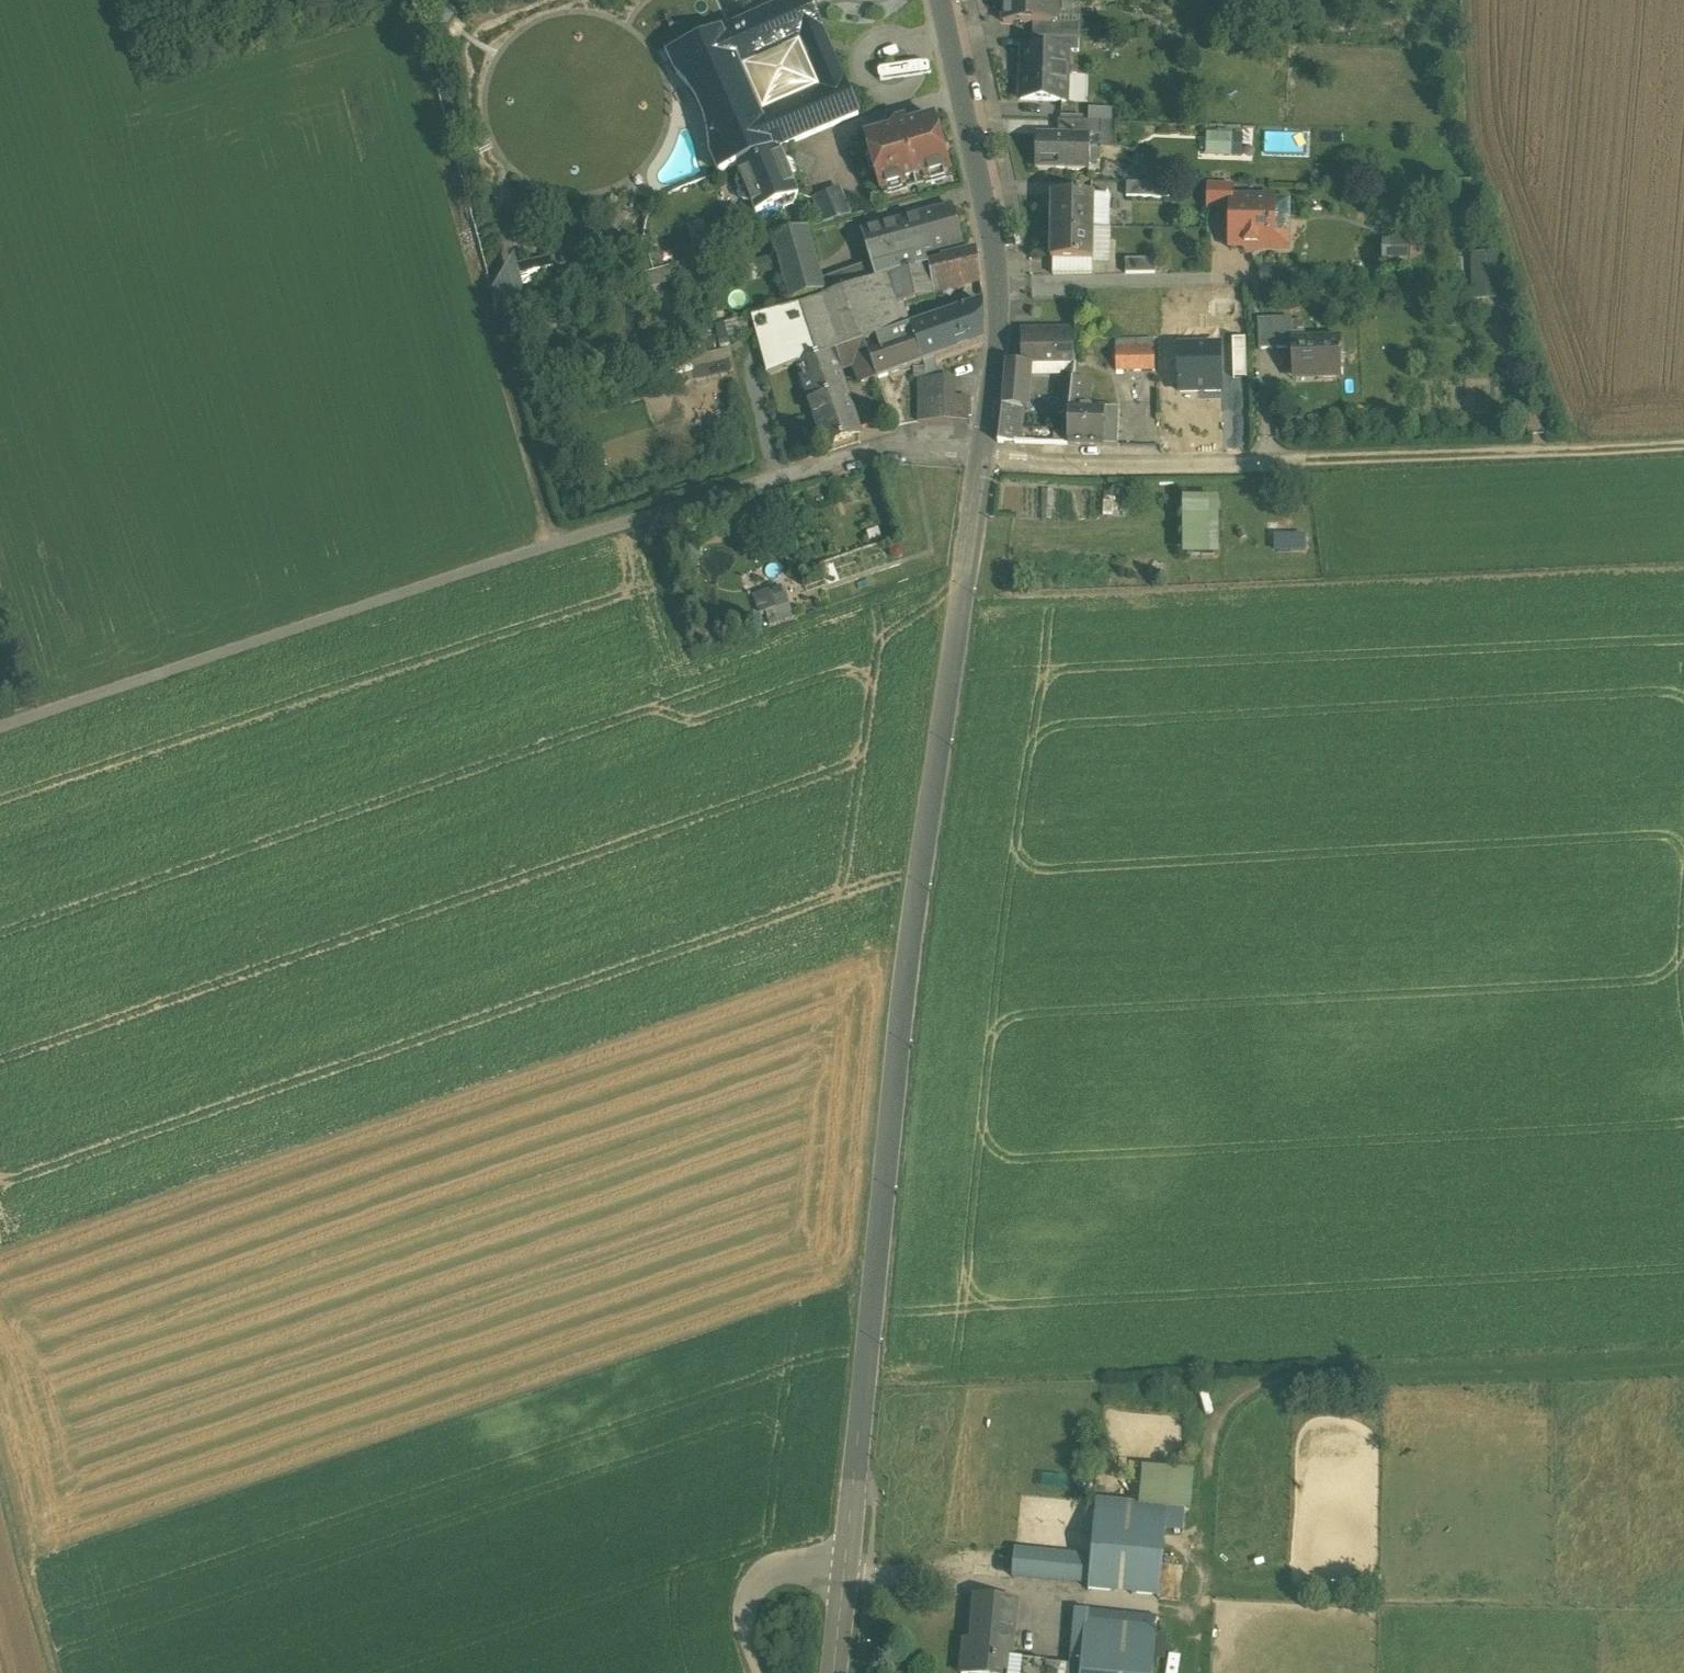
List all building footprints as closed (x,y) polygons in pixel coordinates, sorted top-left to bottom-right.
[(723,31),(738,66),(802,39),(822,30),(808,0),(796,0),(760,16),(736,26),(723,31)] [(736,26),(760,16),(753,0),(725,0),(736,26)] [(1004,23),(1034,24),(1056,25),(1057,23),(1057,14),(1063,14),(1063,0),(1004,0),(1004,23)] [(454,16),(445,10),(435,25),(445,31),(454,16)] [(1056,25),(1034,24),(1033,37),(1063,38),(1063,37),(1063,23),(1057,23),(1056,25)] [(824,91),(761,118),(775,150),(779,148),(858,114),(822,30),(802,39),(824,91)] [(738,66),(723,31),(670,55),(677,73),(684,80),(693,92),(704,112),(710,134),(713,156),(720,173),(737,166),(775,150),(761,118),(738,66)] [(1063,38),(1033,37),(1033,50),(1068,51),(1079,52),(1079,38),(1063,37),(1063,38)] [(1033,50),(1022,50),(1020,100),(1066,101),(1068,51),(1033,50)] [(936,119),(907,127),(905,121),(897,123),(893,128),(894,131),(865,139),(870,157),(866,159),(871,175),(877,173),(882,192),(906,185),(905,181),(924,176),(925,180),(949,173),(944,154),(950,152),(945,136),(941,138),(936,119)] [(1102,122),(1059,121),(1058,134),(1058,135),(1090,136),(1101,137),(1102,122)] [(1205,156),(1231,156),(1231,130),(1205,130),(1205,156)] [(1255,153),(1255,131),(1234,131),(1233,153),(1255,153)] [(1090,136),(1058,135),(1058,134),(1036,134),(1036,169),(1089,170),(1090,136)] [(775,150),(737,166),(740,174),(736,183),(744,202),(753,206),(756,213),(776,205),(777,207),(784,210),(794,206),(797,199),(796,197),(798,195),(790,176),(799,173),(793,159),(785,162),(779,148),(775,150)] [(1171,184),(1126,183),(1126,197),(1170,198),(1171,184)] [(1234,186),(1208,185),(1207,211),(1231,212),(1232,199),(1233,199),(1234,186)] [(825,225),(851,218),(839,187),(813,198),(825,225)] [(1094,196),(1052,195),(1051,228),(1093,229),(1094,196)] [(1233,199),(1232,199),(1231,212),(1232,213),(1235,216),(1235,224),(1231,227),(1231,247),(1245,247),(1249,252),(1255,252),(1259,247),(1260,237),(1273,237),(1290,237),(1290,200),(1273,200),(1233,199)] [(953,208),(900,223),(912,257),(962,243),(953,208)] [(863,239),(863,242),(871,265),(821,282),(824,293),(825,298),(879,279),(906,270),(908,270),(916,269),(912,257),(900,223),(868,231),(866,233),(865,235),(864,237),(863,239)] [(1093,229),(1051,228),(1050,261),(1054,261),(1092,261),(1093,229)] [(806,230),(773,239),(792,302),(824,293),(821,282),(806,230)] [(916,269),(908,270),(906,270),(879,279),(885,299),(895,296),(897,304),(902,306),(936,299),(933,290),(981,278),(977,250),(943,259),(943,262),(929,268),(916,269)] [(1473,300),(1502,298),(1500,251),(1471,253),(1473,300)] [(550,260),(519,268),(524,287),(555,279),(550,260)] [(1092,261),(1054,261),(1054,276),(1092,275),(1092,261)] [(885,299),(879,279),(825,298),(823,299),(803,306),(821,358),(863,342),(877,337),(896,332),(885,299)] [(983,304),(940,318),(951,353),(985,341),(983,304)] [(803,306),(752,316),(768,376),(798,366),(821,358),(803,306)] [(940,318),(909,328),(923,363),(944,356),(951,353),(940,318)] [(748,333),(747,319),(719,323),(721,337),(748,333)] [(1258,320),(1259,351),(1292,351),(1292,342),(1306,341),(1305,334),(1291,334),(1291,319),(1258,320)] [(896,332),(877,337),(863,342),(870,360),(877,379),(923,363),(909,328),(896,332)] [(1074,330),(1022,331),(1022,365),(1022,367),(1027,366),(1067,365),(1074,365),(1074,330)] [(1233,377),(1246,377),(1245,337),(1233,338),(1233,377)] [(1306,341),(1292,342),(1292,351),(1292,374),(1318,373),(1318,381),(1342,380),(1341,358),(1343,358),(1342,340),(1306,341)] [(863,342),(821,358),(798,366),(804,382),(804,384),(806,388),(811,402),(826,447),(860,435),(845,391),(839,372),(855,366),(861,386),(877,379),(870,360),(863,342)] [(1222,344),(1178,346),(1180,393),(1223,392),(1222,344)] [(691,355),(694,380),(735,374),(732,349),(691,355)] [(1141,372),(1141,352),(1117,352),(1117,372),(1141,372)] [(1155,372),(1155,352),(1141,352),(1141,372),(1155,372)] [(944,356),(923,363),(925,368),(925,374),(944,368),(944,356)] [(1022,365),(1007,363),(1005,385),(1025,385),(1027,366),(1022,367),(1022,365)] [(1065,370),(1063,388),(1062,388),(1059,415),(1068,416),(1069,409),(1073,382),(1074,369),(1074,365),(1067,365),(1067,371),(1065,370)] [(944,368),(925,374),(924,379),(918,379),(919,423),(969,424),(969,401),(944,402),(944,368)] [(1092,384),(1073,382),(1069,409),(1085,409),(1090,405),(1092,384)] [(1025,385),(1005,385),(998,443),(1020,444),(1023,409),(1024,409),(1026,385),(1025,385)] [(1085,409),(1069,409),(1068,416),(1068,446),(1103,448),(1105,410),(1085,409)] [(1119,411),(1105,410),(1103,448),(1118,448),(1119,411)] [(1218,498),(1183,499),(1183,557),(1218,557),(1218,498)] [(1276,532),(1304,533),(1305,524),(1276,523),(1276,532)] [(1276,551),(1307,551),(1308,534),(1276,534),(1276,551)] [(784,585),(759,593),(770,626),(795,617),(784,585)] [(1166,1507),(1097,1501),(1092,1556),(1089,1583),(1089,1590),(1159,1596),(1166,1507)] [(1092,1556),(1015,1549),(1013,1576),(1089,1583),(1092,1556)] [(976,1596),(972,1641),(975,1641),(974,1653),(963,1652),(961,1672),(1007,1672),(1008,1662),(1015,1600),(976,1596)] [(1141,1596),(1141,1611),(1158,1612),(1158,1597),(1141,1596)] [(1086,1620),(1081,1670),(1081,1672),(1152,1672),(1156,1627),(1086,1620)] [(1008,1662),(1007,1672),(1026,1672),(1027,1664),(1008,1662)] [(1027,1664),(1026,1672),(1081,1672),(1081,1670),(1027,1664)]
